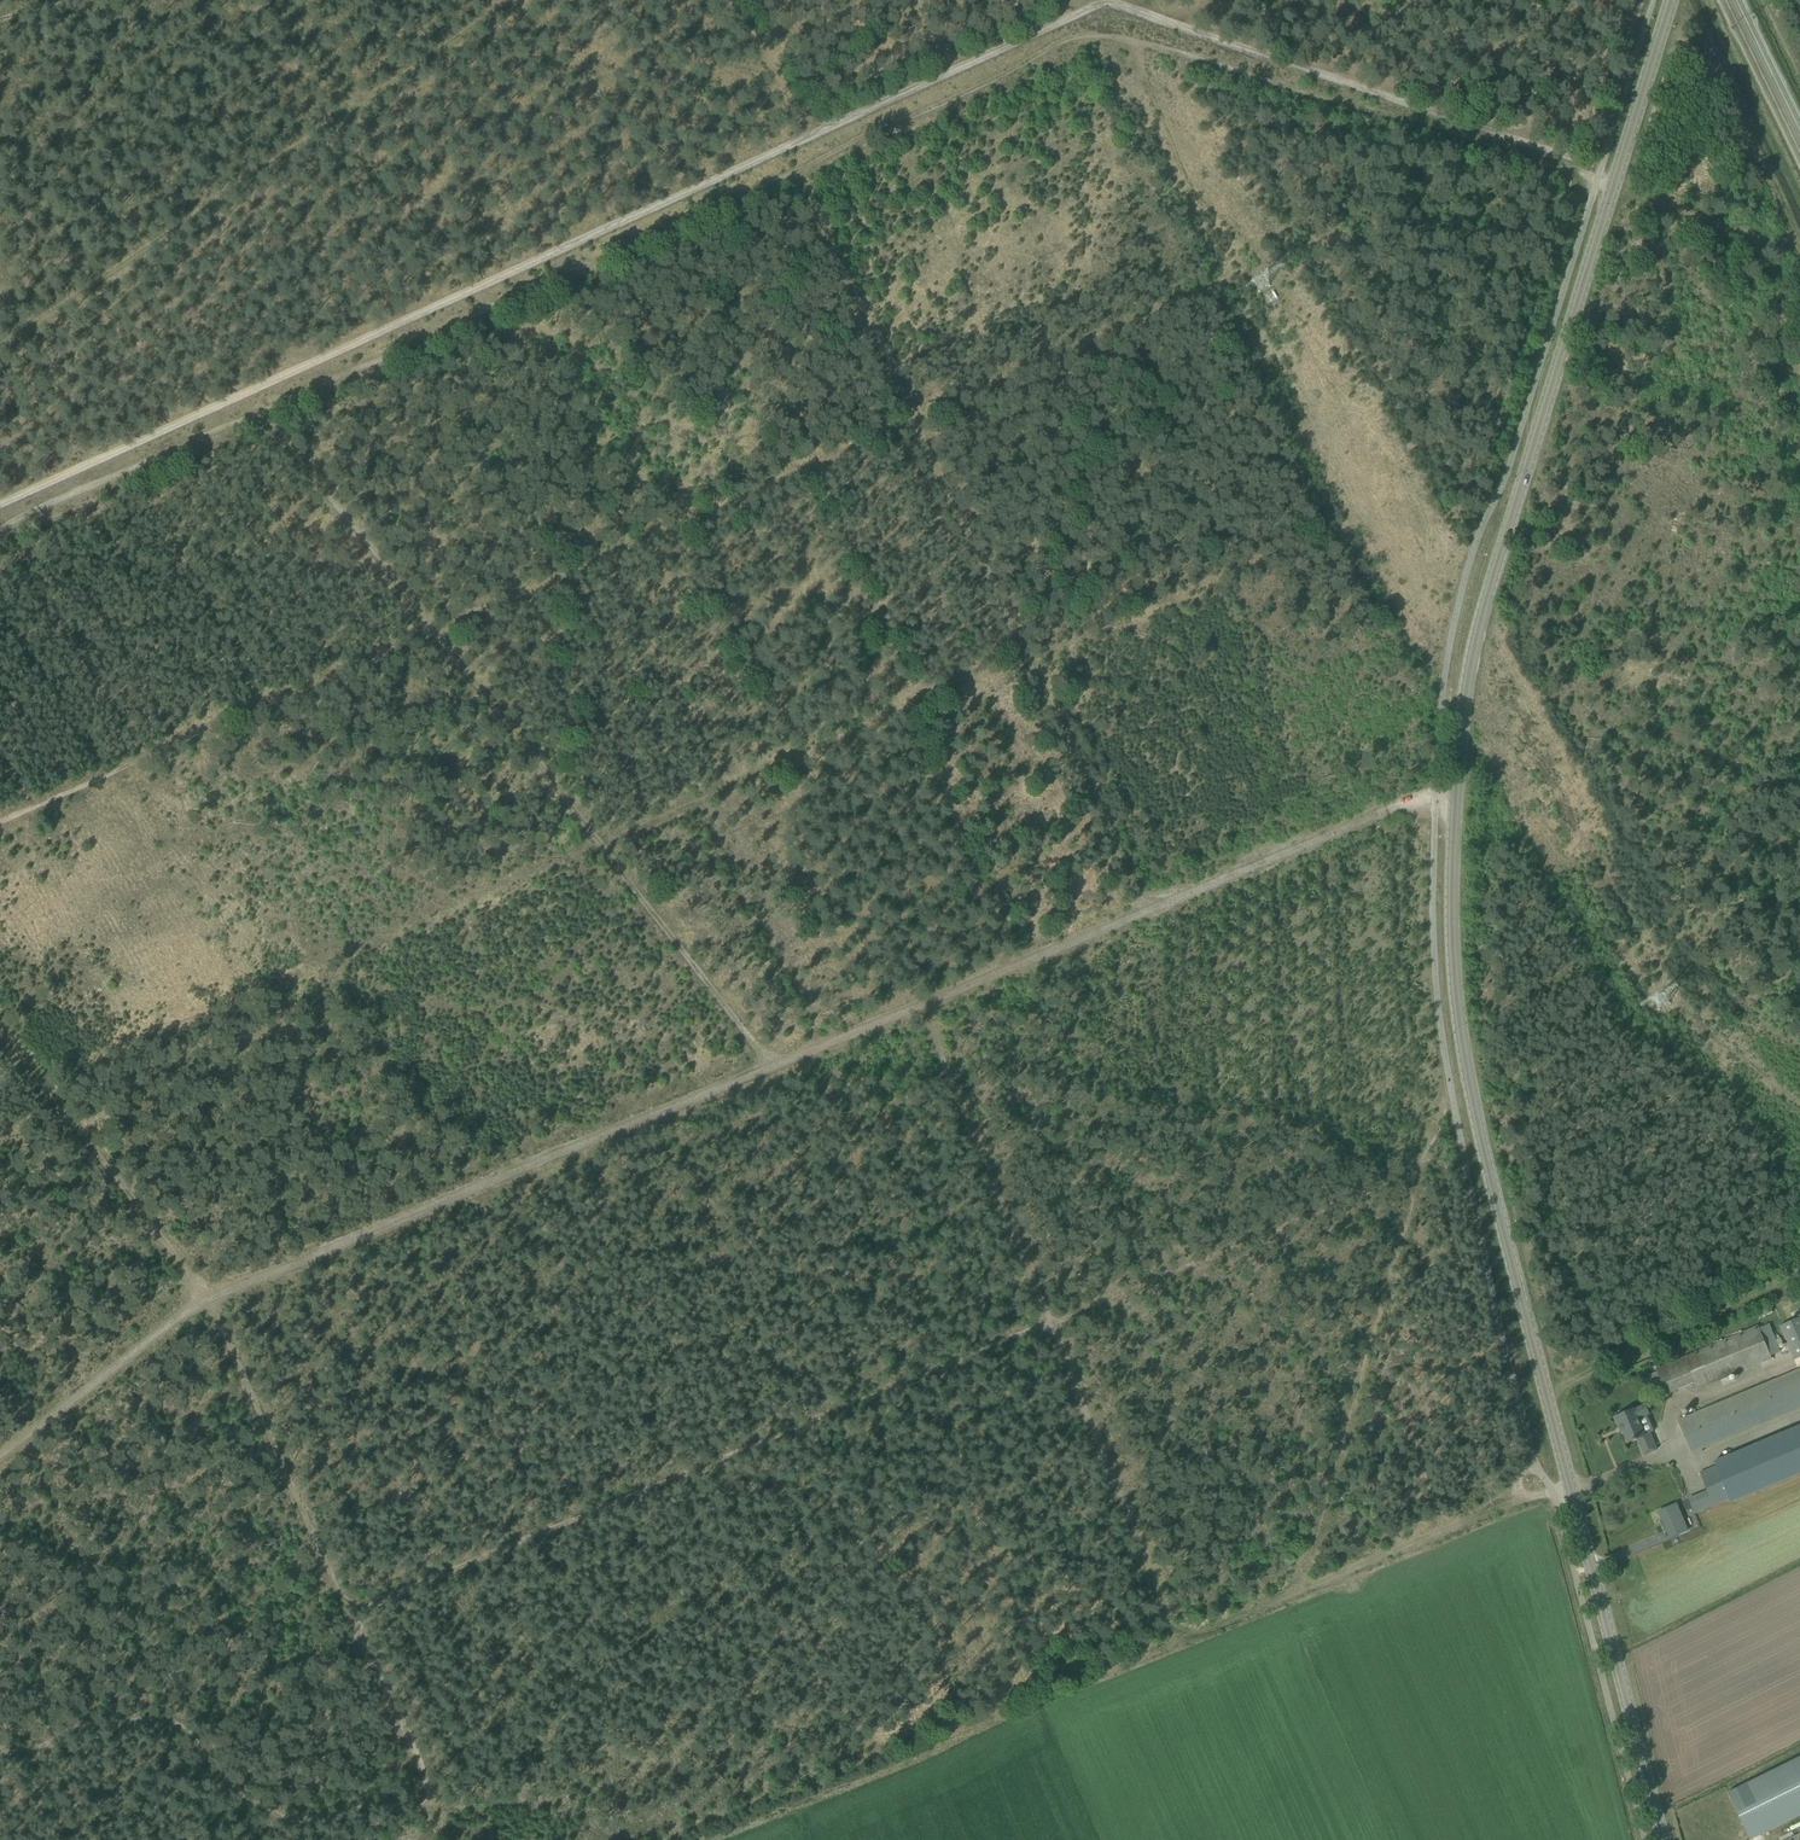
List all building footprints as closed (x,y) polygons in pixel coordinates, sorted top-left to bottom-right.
[(1795,1361),(1799,1359),(1799,1318),(1780,1327),(1795,1361)] [(1657,1369),(1667,1393),(1694,1382),(1697,1389),(1771,1358),(1770,1356),(1780,1352),(1768,1325),(1759,1329),(1758,1327),(1657,1369)] [(1692,1453),(1799,1408),(1799,1370),(1690,1416),(1679,1421),(1692,1453)] [(1647,1414),(1649,1414),(1645,1405),(1614,1418),(1621,1433),(1623,1432),(1628,1443),(1637,1439),(1644,1456),(1657,1450),(1650,1433),(1654,1431),(1647,1414)] [(1700,1473),(1708,1490),(1714,1505),(1729,1498),(1731,1503),(1799,1474),(1799,1426),(1714,1462),(1716,1466),(1700,1473)] [(1676,1504),(1658,1511),(1662,1520),(1660,1521),(1665,1531),(1666,1531),(1670,1538),(1687,1530),(1676,1504)] [(1712,1804),(1730,1839),(1759,1839),(1799,1820),(1799,1760),(1712,1804)]
